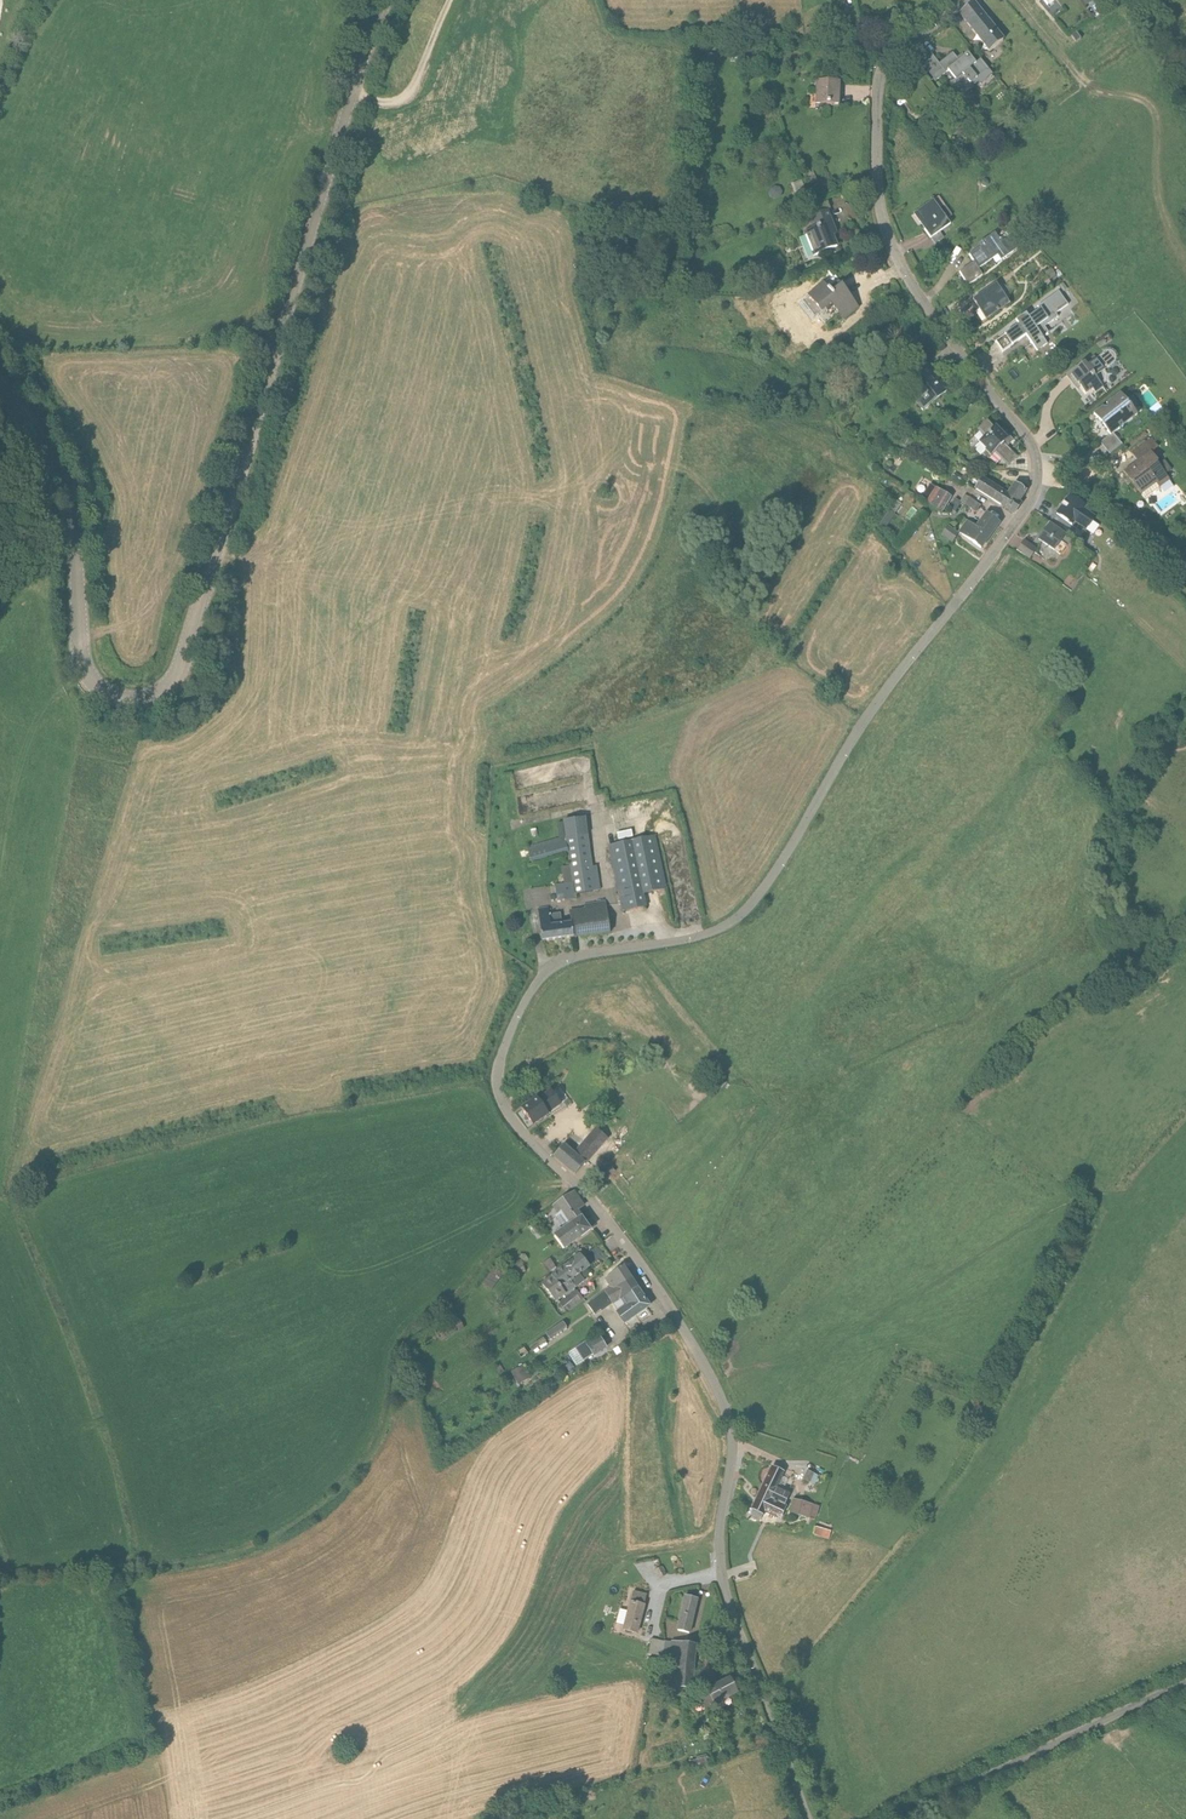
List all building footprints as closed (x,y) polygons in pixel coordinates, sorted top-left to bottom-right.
[(959,13),(967,23),(989,52),(1003,41),(973,3),(959,13)] [(1075,36),(1070,40),(1075,47),(1080,43),(1075,36)] [(705,64),(714,64),(715,54),(705,53),(705,64)] [(921,62),(936,81),(949,70),(955,80),(951,84),(959,94),(970,85),(973,88),(975,86),(982,87),(995,77),(981,59),(976,63),(968,54),(965,56),(965,57),(959,61),(953,53),(939,64),(932,54),(921,62)] [(815,104),(826,105),(838,105),(839,81),(816,80),(815,104)] [(963,141),(952,138),(950,148),(961,151),(963,141)] [(816,181),(812,168),(804,171),(808,184),(816,181)] [(804,187),(801,180),(791,184),(799,206),(809,202),(807,196),(804,187)] [(933,200),(926,205),(916,212),(927,228),(924,230),(930,239),(950,225),(947,219),(952,215),(938,196),(933,200)] [(803,232),(813,256),(837,247),(832,235),(836,234),(827,211),(815,215),(808,218),(812,229),(803,232)] [(978,278),(982,274),(978,268),(997,255),(1001,260),(1018,248),(1009,236),(1003,241),(1001,239),(1000,240),(995,233),(982,242),(983,245),(979,249),(969,255),(974,262),(959,273),(968,285),(978,278)] [(1051,268),(1045,273),(1049,281),(1057,275),(1051,268)] [(824,285),(809,297),(821,313),(832,304),(838,310),(851,300),(838,284),(830,291),(828,289),(827,289),(824,285)] [(996,284),(982,294),(973,300),(979,309),(974,313),(982,325),(1011,305),(996,284)] [(1040,309),(996,342),(1002,352),(1026,334),(1037,350),(1047,343),(1041,335),(1048,332),(1044,327),(1061,315),(1059,312),(1068,306),(1058,291),(1037,306),(1040,309)] [(1049,327),(1050,331),(1064,326),(1067,332),(1073,329),(1069,319),(1049,327)] [(1097,343),(1099,348),(1106,344),(1103,339),(1097,343)] [(1066,376),(1067,376),(1072,383),(1076,379),(1080,383),(1078,385),(1085,395),(1092,390),(1095,394),(1104,386),(1104,385),(1107,382),(1107,375),(1104,370),(1107,368),(1099,357),(1087,366),(1085,362),(1076,368),(1066,376)] [(925,364),(916,372),(904,382),(925,409),(937,398),(947,391),(944,387),(941,390),(937,385),(940,382),(925,364)] [(1120,393),(1106,404),(1097,412),(1102,419),(1099,421),(1108,431),(1107,432),(1110,435),(1100,443),(1110,455),(1119,447),(1121,445),(1113,434),(1137,415),(1120,393)] [(969,398),(964,400),(966,408),(972,406),(969,398)] [(1163,420),(1157,425),(1162,433),(1169,428),(1163,420)] [(995,451),(999,456),(1008,464),(1016,457),(1004,444),(1007,440),(995,429),(987,421),(979,430),(986,437),(980,443),(991,455),(995,451)] [(913,441),(903,437),(900,446),(910,450),(913,441)] [(1128,477),(1131,481),(1141,494),(1151,487),(1155,483),(1159,488),(1170,480),(1166,474),(1172,469),(1164,460),(1159,464),(1152,453),(1151,452),(1138,461),(1133,465),(1123,472),(1127,477),(1128,477)] [(963,478),(955,473),(953,478),(961,483),(963,478)] [(976,489),(1001,505),(1008,495),(1005,493),(982,479),(976,489)] [(1008,495),(1001,505),(1014,514),(1021,504),(1017,502),(1025,491),(1015,484),(1008,495)] [(952,497),(936,487),(926,503),(942,513),(952,497)] [(960,501),(965,504),(969,498),(965,495),(960,501)] [(1085,507),(1070,496),(1057,514),(1072,525),(1074,522),(1086,530),(1094,518),(1083,510),(1085,507)] [(969,498),(965,504),(976,512),(980,505),(969,498)] [(999,523),(990,516),(985,513),(975,527),(973,529),(987,540),(999,523)] [(973,529),(975,527),(966,520),(958,531),(981,548),(987,540),(973,529)] [(1065,535),(1059,531),(1049,524),(1039,539),(1055,551),(1065,535)] [(951,528),(944,538),(955,545),(962,535),(951,528)] [(1025,541),(1018,551),(1030,560),(1037,550),(1025,541)] [(570,865),(572,883),(573,883),(575,894),(601,890),(597,865),(593,866),(588,836),(586,817),(563,821),(563,822),(565,836),(559,838),(527,846),(531,863),(567,853),(570,865)] [(559,838),(565,836),(563,822),(557,823),(559,838)] [(608,845),(620,900),(623,912),(646,907),(644,894),(666,889),(655,836),(608,845)] [(570,865),(561,867),(564,884),(572,883),(570,865)] [(538,908),(541,929),(542,941),(610,933),(608,921),(606,901),(584,903),(584,907),(569,910),(571,922),(551,924),(548,907),(538,908)] [(549,1114),(547,1112),(559,1104),(551,1092),(539,1100),(538,1098),(531,1102),(522,1109),(533,1125),(543,1118),(549,1114)] [(586,1161),(585,1163),(586,1164),(608,1138),(596,1128),(576,1152),(586,1161)] [(585,1163),(586,1161),(576,1152),(565,1143),(554,1156),(575,1174),(585,1163)] [(599,1170),(607,1180),(618,1172),(609,1162),(599,1170)] [(562,1226),(563,1228),(581,1216),(578,1210),(584,1206),(574,1192),(564,1199),(553,1207),(557,1213),(555,1215),(557,1218),(558,1217),(563,1225),(562,1226)] [(563,1228),(559,1231),(553,1235),(563,1249),(591,1229),(582,1218),(581,1216),(563,1228)] [(577,1252),(573,1255),(575,1258),(541,1283),(555,1301),(583,1280),(579,1274),(588,1266),(580,1255),(579,1255),(577,1252)] [(544,1262),(550,1271),(556,1267),(550,1257),(544,1262)] [(526,1272),(521,1259),(503,1265),(507,1278),(526,1272)] [(483,1283),(492,1289),(499,1279),(504,1273),(495,1266),(483,1283)] [(623,1266),(613,1273),(605,1279),(610,1287),(604,1290),(604,1291),(606,1294),(613,1289),(631,1278),(623,1266)] [(625,1296),(637,1287),(636,1286),(631,1278),(613,1289),(606,1294),(613,1304),(625,1296)] [(616,1311),(617,1313),(623,1323),(650,1306),(643,1295),(637,1287),(625,1296),(613,1304),(621,1300),(624,1305),(616,1311)] [(585,1299),(577,1289),(560,1303),(567,1313),(585,1299)] [(593,1299),(594,1301),(587,1305),(594,1314),(601,1309),(602,1311),(613,1304),(606,1294),(604,1291),(593,1299)] [(465,1328),(459,1317),(435,1330),(442,1341),(465,1328)] [(567,1328),(563,1321),(546,1333),(550,1339),(567,1328)] [(534,1350),(547,1340),(544,1335),(530,1346),(534,1350)] [(592,1343),(589,1339),(575,1348),(583,1361),(593,1355),(605,1347),(599,1338),(592,1343)] [(516,1352),(519,1356),(521,1358),(528,1354),(523,1347),(516,1352)] [(502,1368),(503,1368),(500,1364),(496,1367),(500,1374),(504,1371),(502,1368)] [(518,1384),(530,1378),(523,1365),(511,1372),(518,1384)] [(776,1488),(778,1482),(783,1471),(773,1467),(760,1493),(771,1499),(782,1503),(787,1493),(778,1488),(776,1488)] [(813,1474),(807,1471),(804,1479),(809,1482),(813,1474)] [(771,1499),(760,1493),(750,1515),(762,1521),(765,1513),(780,1520),(787,1505),(782,1503),(771,1499)] [(814,1504),(793,1498),(789,1512),(811,1518),(814,1504)] [(830,1530),(814,1526),(812,1535),(828,1539),(830,1530)] [(663,1565),(654,1570),(659,1578),(667,1574),(663,1565)] [(622,1629),(625,1630),(637,1633),(647,1595),(633,1591),(631,1600),(630,1600),(622,1629)] [(682,1608),(677,1630),(689,1633),(697,1599),(685,1596),(682,1608)] [(664,1640),(651,1638),(648,1654),(662,1655),(664,1640)] [(664,1640),(662,1655),(669,1656),(671,1641),(664,1640)] [(682,1643),(671,1642),(668,1666),(679,1667),(682,1643)] [(696,1644),(682,1643),(679,1667),(668,1666),(667,1686),(677,1687),(676,1695),(688,1697),(689,1688),(691,1688),(696,1644)] [(730,1679),(708,1690),(714,1703),(736,1693),(730,1679)] [(687,1761),(689,1768),(708,1764),(706,1757),(687,1761)] [(547,1808),(543,1811),(547,1817),(551,1815),(547,1808)]
